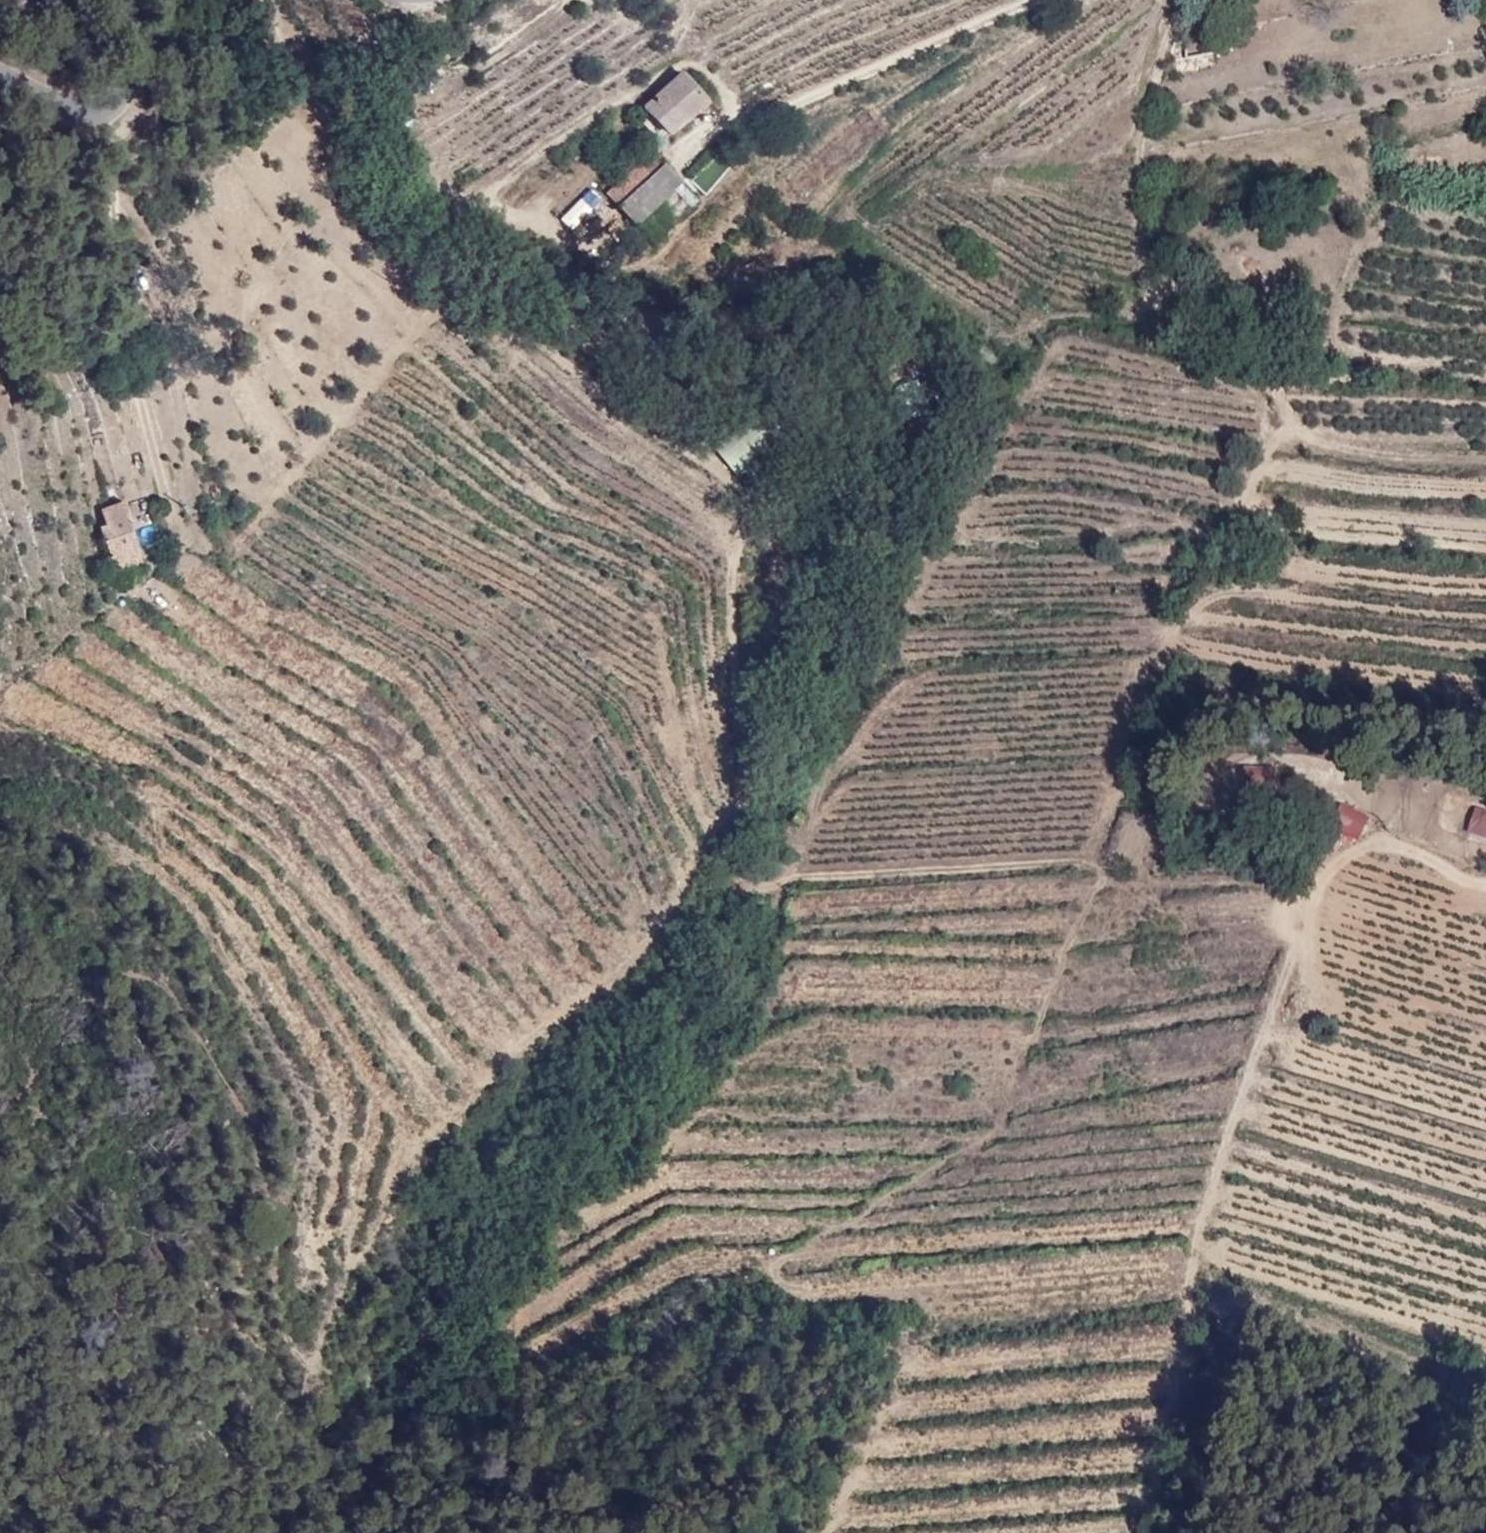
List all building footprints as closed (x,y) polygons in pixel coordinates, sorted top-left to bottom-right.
[(663,143),(708,101),(681,75),(648,108),(653,114),(647,119),(650,122),(640,131),(654,145),(660,139),(663,143)] [(634,203),(674,168),(657,149),(618,183),(634,203)] [(634,203),(618,183),(611,189),(638,220),(685,180),(674,168),(634,203)] [(589,186),(558,217),(576,235),(607,205),(589,186)] [(131,521),(125,502),(109,509),(115,528),(128,523),(131,521)] [(115,528),(109,509),(97,514),(103,533),(115,528)] [(141,559),(128,523),(115,528),(103,533),(98,535),(112,572),(141,559)] [(1465,830),(1485,838),(1485,811),(1474,806),(1465,830)] [(1350,830),(1359,819),(1345,808),(1336,819),(1350,830)]
